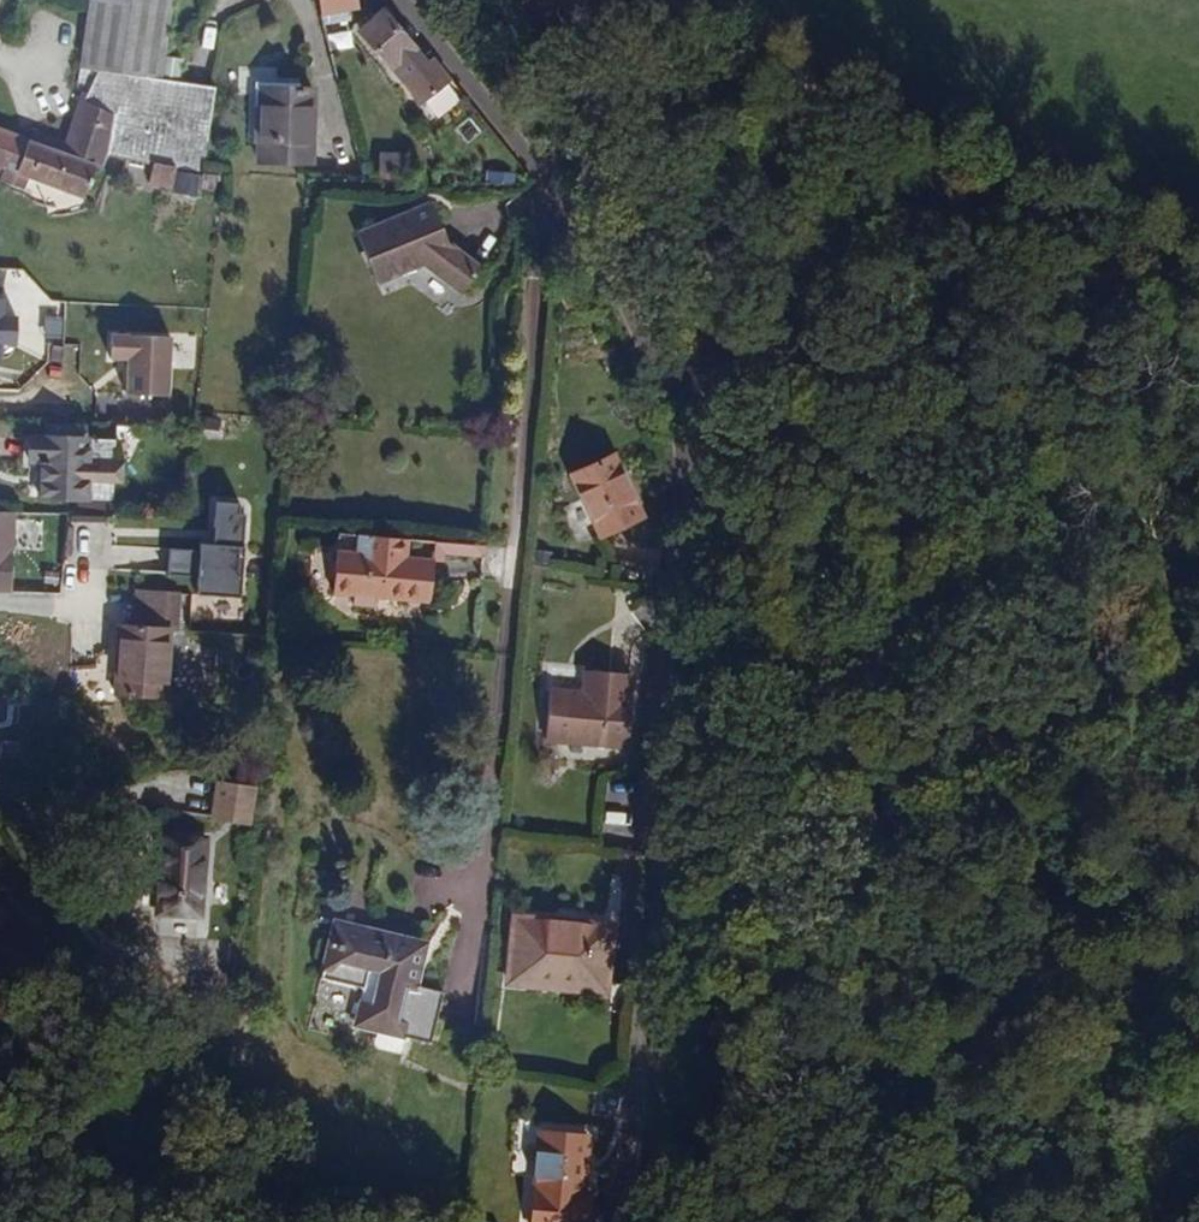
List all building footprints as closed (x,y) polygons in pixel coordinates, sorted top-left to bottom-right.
[(73,91),(86,95),(98,72),(161,81),(170,0),(91,0),(90,6),(81,70),(73,91)] [(322,15),(357,9),(356,0),(319,0),(322,15)] [(419,106),(449,84),(430,60),(426,64),(418,54),(381,10),(358,29),(419,106)] [(175,170),(202,173),(215,88),(205,87),(182,83),(161,81),(98,72),(86,95),(83,102),(113,115),(104,155),(152,165),(152,166),(175,170)] [(298,79),(250,78),(248,142),(258,142),(257,161),(310,163),(312,89),(298,89),(298,79)] [(104,155),(113,115),(83,102),(68,143),(34,131),(29,143),(0,133),(0,179),(26,189),(30,176),(85,196),(100,154),(104,155)] [(466,143),(483,132),(472,116),(455,127),(466,143)] [(380,153),(381,177),(408,176),(407,152),(380,153)] [(148,184),(172,189),(175,170),(152,166),(152,165),(148,184)] [(432,199),(356,228),(376,280),(424,262),(461,290),(481,267),(448,240),(432,199)] [(0,301),(0,362),(1,335),(16,335),(17,318),(1,318),(1,301),(0,301)] [(173,400),(175,337),(113,334),(111,360),(131,360),(129,398),(173,400)] [(83,426),(48,424),(47,438),(30,437),(28,462),(37,463),(36,472),(40,472),(39,497),(108,502),(109,482),(121,483),(122,465),(109,464),(110,441),(82,439),(83,426)] [(612,456),(572,475),(601,537),(641,517),(612,456)] [(217,530),(216,546),(244,548),(247,515),(240,515),(242,497),(214,494),(210,530),(217,530)] [(11,593),(15,512),(0,512),(0,593),(11,593)] [(387,538),(336,534),(331,593),(352,595),(351,604),(373,606),(373,597),(374,590),(386,591),(386,598),(410,600),(414,559),(414,557),(412,557),(386,555),(387,538)] [(465,555),(466,545),(414,540),(412,557),(414,557),(414,559),(424,560),(425,552),(465,555)] [(243,597),(247,549),(244,548),(216,546),(204,545),(203,550),(201,578),(200,593),(243,597)] [(201,578),(203,550),(171,548),(169,576),(201,578)] [(181,595),(139,592),(136,623),(120,622),(116,690),(166,694),(171,626),(178,626),(181,595)] [(631,675),(585,671),(583,693),(550,690),(546,741),(628,747),(632,696),(629,696),(631,675)] [(217,781),(213,817),(249,820),(252,784),(217,781)] [(203,840),(167,837),(161,910),(198,913),(203,840)] [(612,926),(514,917),(509,982),(595,990),(598,953),(609,954),(612,926)] [(368,1002),(359,1000),(353,1026),(428,1044),(441,992),(408,984),(417,942),(335,922),(322,977),(362,987),(366,970),(375,972),(368,1002)] [(362,987),(359,1000),(368,1002),(375,972),(366,970),(362,987)] [(539,1132),(535,1221),(588,1221),(590,1189),(583,1189),(585,1134),(539,1132)]
